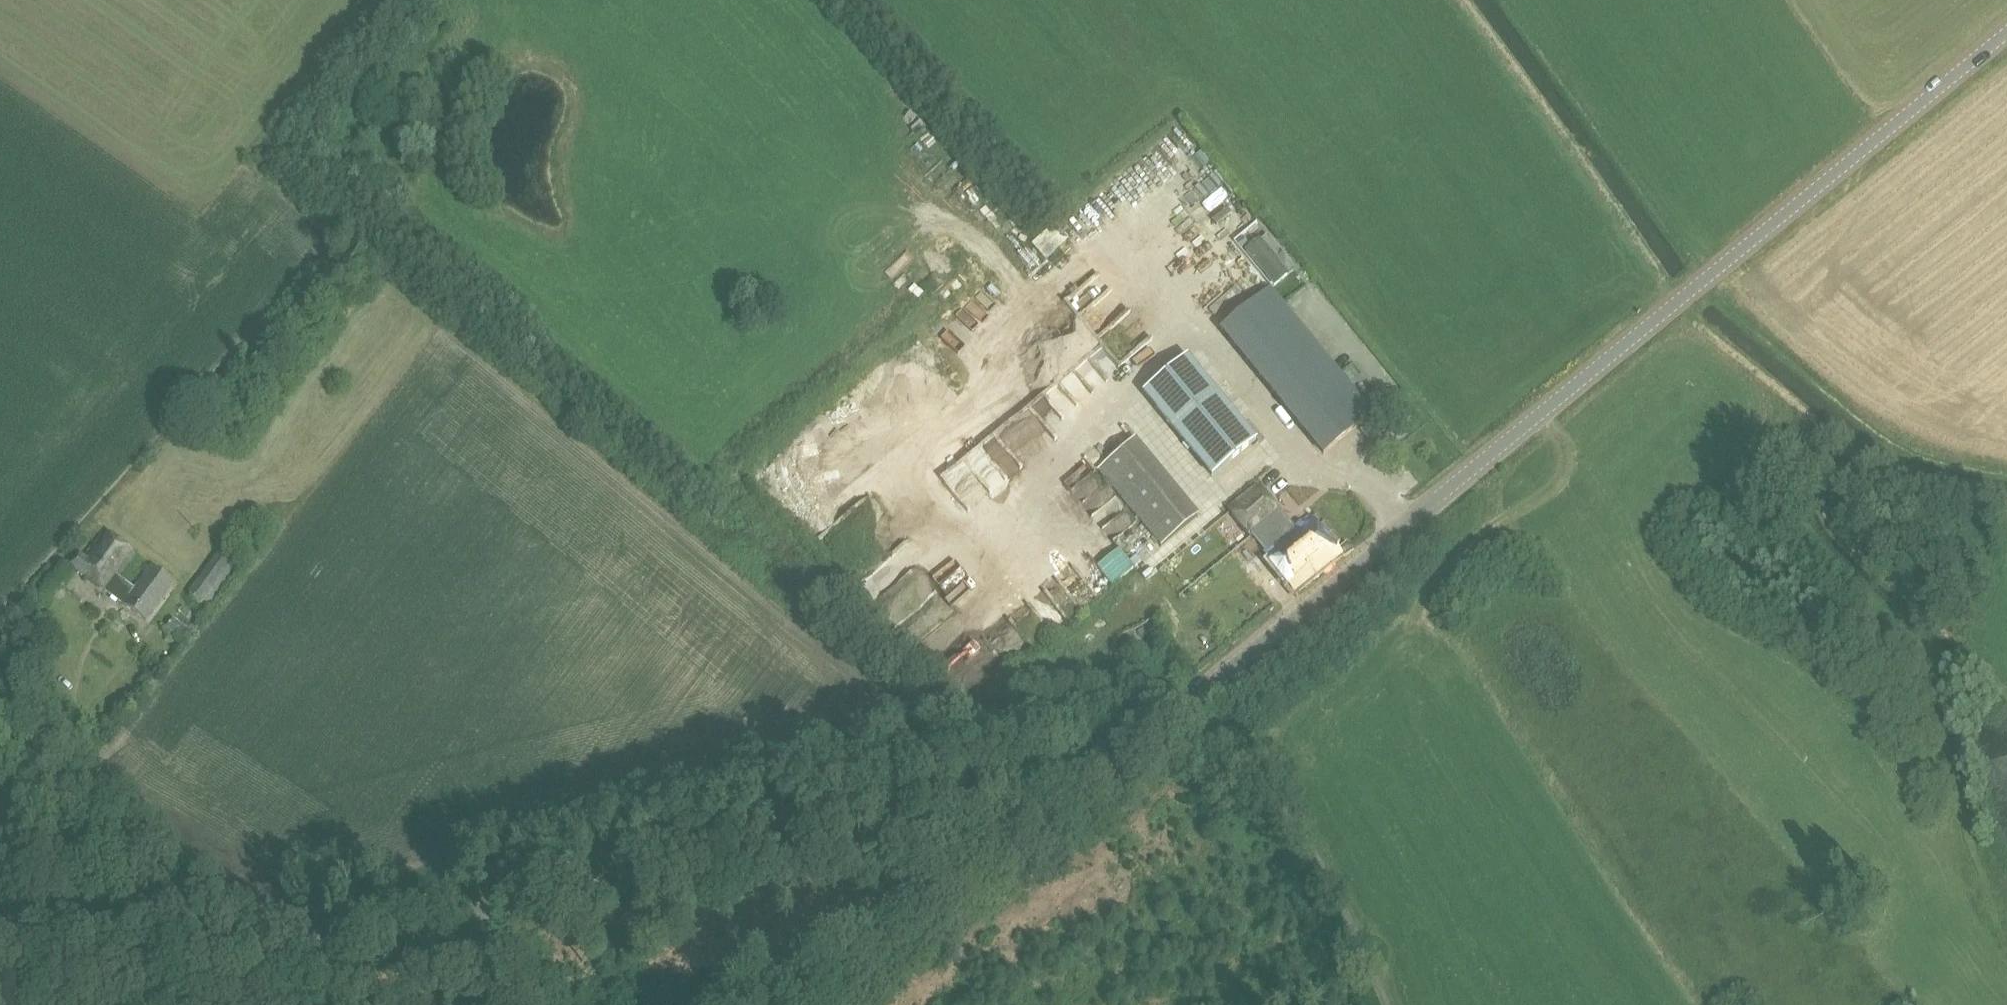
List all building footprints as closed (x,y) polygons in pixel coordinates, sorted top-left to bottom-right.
[(1246,236),(1263,223),(1255,212),(1237,226),(1246,236)] [(1053,259),(1074,239),(1058,222),(1037,242),(1053,259)] [(1242,236),(1236,241),(1241,248),(1248,243),(1242,236)] [(1287,274),(1259,240),(1247,250),(1275,284),(1287,274)] [(1198,304),(1323,455),(1374,413),(1251,262),(1198,304)] [(1141,392),(1210,476),(1255,439),(1187,355),(1141,392)] [(1121,374),(1130,386),(1141,378),(1133,366),(1121,374)] [(1097,469),(1160,545),(1198,513),(1135,437),(1097,469)] [(1227,508),(1251,538),(1281,514),(1257,484),(1227,508)] [(1340,553),(1310,515),(1264,553),(1294,590),(1340,553)] [(135,546),(112,528),(113,527),(111,526),(71,579),(97,599),(138,546),(136,545),(135,546)] [(1072,567),(1079,548),(1066,544),(1060,563),(1072,567)]
